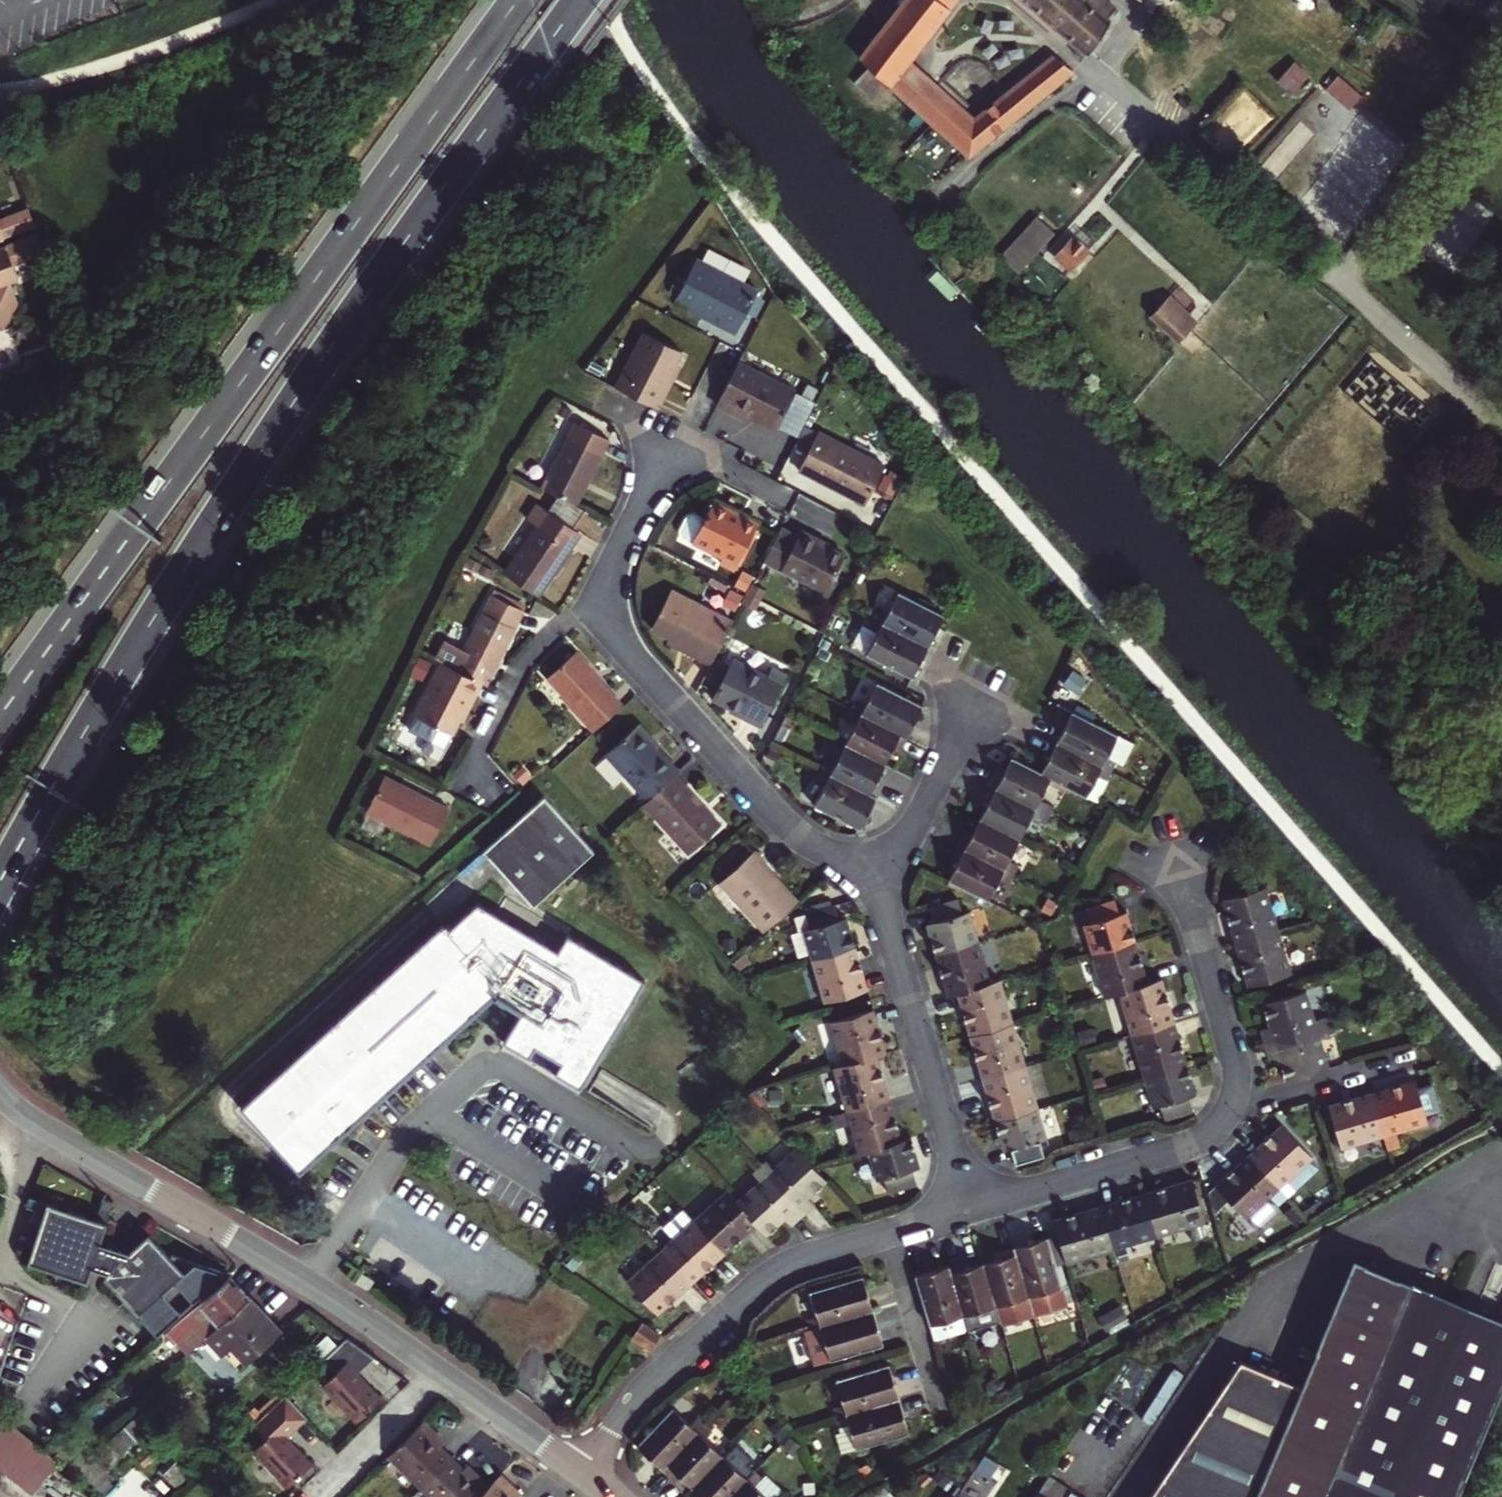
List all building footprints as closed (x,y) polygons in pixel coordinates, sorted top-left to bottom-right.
[(862,59),(972,157),(1073,73),(1054,55),(974,121),(909,63),(926,40),(931,44),(934,46),(959,16),(955,12),(951,9),(958,0),(908,0),(899,12),(862,59)] [(908,0),(884,0),(884,1),(899,12),(908,0)] [(1089,55),(1113,21),(1107,17),(1116,7),(1107,0),(1024,0),(1089,55)] [(1276,79),(1291,91),(1307,71),(1292,59),(1276,79)] [(1337,73),(1323,88),(1346,108),(1359,94),(1337,73)] [(40,227),(34,209),(1,222),(0,220),(0,242),(40,227)] [(1018,270),(1054,232),(1035,214),(999,253),(1018,270)] [(1088,249),(1070,233),(1051,255),(1069,271),(1088,249)] [(43,235),(0,251),(0,310),(17,318),(24,305),(16,285),(23,283),(18,268),(51,256),(43,235)] [(702,258),(683,295),(715,313),(713,318),(741,333),(764,290),(702,258)] [(1196,318),(1169,293),(1148,316),(1191,356),(1205,341),(1189,325),(1196,318)] [(1210,303),(1192,325),(1208,338),(1226,316),(1210,303)] [(0,310),(0,336),(11,332),(17,318),(0,310)] [(647,333),(620,386),(654,403),(663,408),(676,383),(672,380),(686,352),(647,333)] [(800,389),(743,360),(722,402),(751,417),(756,408),(764,413),(763,415),(781,425),(800,389)] [(571,438),(545,489),(559,496),(580,507),(595,478),(593,477),(597,470),(598,471),(613,442),(569,417),(560,432),(571,438)] [(885,466),(820,432),(801,470),(866,504),(885,466)] [(559,496),(554,507),(579,520),(584,509),(580,507),(559,496)] [(514,572),(548,590),(572,543),(575,538),(573,537),(581,521),(579,520),(554,507),(539,500),(531,515),(540,520),(514,572)] [(737,510),(718,501),(706,521),(698,517),(691,519),(684,531),(686,538),(725,557),(722,564),(737,572),(763,524),(747,515),(744,521),(734,516),(737,510)] [(783,529),(767,561),(827,592),(846,555),(802,532),(799,538),(783,529)] [(713,665),(735,622),(673,590),(654,628),(687,645),(685,650),(713,665)] [(750,593),(745,604),(757,610),(763,599),(750,593)] [(881,610),(876,619),(931,648),(947,616),(901,593),(890,614),(881,610)] [(493,597),(457,669),(485,683),(489,685),(525,612),(493,597)] [(915,679),(931,648),(876,619),(871,628),(865,625),(856,642),(859,648),(870,654),(869,655),(915,679)] [(594,732),(624,706),(596,674),(598,672),(580,652),(551,678),(572,703),(571,705),(594,732)] [(768,676),(733,658),(713,698),(747,715),(745,719),(761,727),(787,676),(772,668),(768,676)] [(457,669),(445,663),(419,717),(456,735),(469,709),(471,711),(485,683),(457,669)] [(853,698),(848,706),(909,738),(925,708),(873,680),(862,702),(853,698)] [(852,721),(842,741),(887,764),(896,748),(902,752),(909,738),(848,706),(843,717),(852,721)] [(1083,709),(1079,716),(1096,725),(1100,718),(1083,709)] [(1075,714),(1059,745),(1113,773),(1118,764),(1109,759),(1111,755),(1124,762),(1134,742),(1121,735),(1120,737),(1096,725),(1079,716),(1075,714)] [(606,755),(647,801),(677,775),(681,771),(640,724),(606,755)] [(887,764),(842,741),(831,762),(822,757),(817,767),(878,799),(886,784),(879,780),(887,764)] [(1052,780),(1088,799),(1100,776),(1109,781),(1113,773),(1059,745),(1044,776),(1052,780)] [(1042,801),(1052,780),(1044,776),(1014,761),(1005,777),(999,773),(992,788),(1046,815),(1051,806),(1042,801)] [(878,799),(817,767),(812,777),(821,781),(810,803),(862,830),(878,799)] [(647,801),(645,803),(690,855),(722,825),(677,775),(647,801)] [(450,809),(386,777),(368,811),(432,844),(450,809)] [(983,821),(1021,840),(1032,819),(1042,824),(1046,815),(992,788),(985,801),(991,805),(983,821)] [(544,797),(483,852),(533,907),(594,852),(544,797)] [(961,849),(1015,876),(1020,867),(1011,862),(1021,840),(983,821),(974,837),(968,834),(961,849)] [(1010,885),(1015,876),(961,849),(953,863),(960,866),(951,883),(990,903),(1001,881),(1010,885)] [(720,884),(763,933),(797,903),(763,866),(766,864),(755,852),(720,884)] [(1223,902),(1236,946),(1279,934),(1266,890),(1223,902)] [(938,954),(982,941),(973,910),(966,912),(962,899),(934,907),(937,921),(929,923),(938,954)] [(1127,913),(1120,915),(1116,901),(1087,911),(1090,923),(1083,925),(1092,956),(1136,943),(1127,913)] [(553,952),(472,905),(442,933),(438,929),(239,1107),(297,1172),(326,1146),(337,1137),(492,999),(500,1004),(498,1007),(496,1006),(495,1007),(508,1016),(509,1015),(507,1014),(509,1010),(517,1015),(499,1045),(577,1090),(640,980),(562,936),(553,952)] [(809,956),(811,962),(854,949),(846,920),(838,922),(834,907),(805,915),(809,930),(798,933),(791,936),(797,960),(809,956)] [(793,918),(798,933),(809,930),(805,915),(793,918)] [(1279,934),(1236,946),(1249,989),(1291,976),(1279,934)] [(959,994),(994,984),(982,941),(938,954),(950,997),(959,994)] [(1148,986),(1136,943),(1092,956),(1105,998),(1120,994),(1148,986)] [(854,949),(811,962),(823,1004),(866,992),(854,949)] [(972,1037),(1017,1024),(1004,981),(994,984),(959,994),(972,1037)] [(1148,986),(1120,994),(1132,1037),(1175,1024),(1164,981),(1148,986)] [(1268,1052),(1330,1033),(1327,1023),(1317,1025),(1309,996),(1265,1008),(1272,1034),(1263,1037),(1268,1052)] [(828,1024),(841,1067),(874,1057),(884,1054),(872,1011),(828,1024)] [(984,1080),(1029,1067),(1017,1024),(972,1037),(984,1080)] [(1187,1067),(1175,1024),(1132,1037),(1144,1080),(1187,1067)] [(1287,1085),(1331,1072),(1324,1045),(1333,1043),(1330,1033),(1268,1052),(1272,1066),(1281,1063),(1287,1085)] [(874,1057),(841,1067),(830,1071),(843,1113),(887,1100),(874,1057)] [(997,1123),(1041,1110),(1029,1067),(984,1080),(997,1123)] [(1195,1096),(1187,1067),(1144,1080),(1152,1109),(1159,1107),(1162,1117),(1189,1100),(1195,1096)] [(1372,1097),(1385,1141),(1429,1127),(1426,1118),(1441,1114),(1433,1088),(1418,1092),(1416,1084),(1372,1097)] [(1372,1097),(1330,1109),(1343,1153),(1385,1141),(1372,1097)] [(900,1143),(887,1100),(843,1113),(828,1117),(832,1130),(847,1126),(855,1156),(866,1152),(900,1143)] [(1189,1100),(1162,1117),(1163,1121),(1193,1113),(1189,1100)] [(1041,1110),(997,1123),(1005,1152),(1013,1150),(1017,1163),(1046,1155),(1042,1141),(1050,1139),(1041,1110)] [(1315,1161),(1283,1128),(1250,1159),(1280,1192),(1291,1204),(1322,1175),(1312,1164),(1315,1161)] [(337,1137),(326,1146),(338,1160),(349,1151),(337,1137)] [(900,1143),(866,1152),(874,1183),(882,1181),(886,1196),(914,1188),(910,1173),(918,1171),(910,1140),(900,1143)] [(807,1197),(824,1181),(812,1168),(794,1148),(772,1169),(765,1162),(759,1168),(802,1216),(814,1205),(807,1197)] [(1280,1192),(1250,1159),(1217,1190),(1249,1223),(1280,1192)] [(765,1236),(784,1218),(791,1226),(802,1216),(759,1168),(753,1173),(760,1180),(735,1202),(755,1224),(765,1236)] [(1144,1198),(1157,1241),(1202,1228),(1189,1184),(1144,1198)] [(722,1254),(755,1224),(735,1202),(725,1191),(692,1221),(722,1254)] [(1114,1253),(1157,1241),(1144,1198),(1101,1210),(1114,1253)] [(689,1285),(722,1254),(692,1221),(681,1209),(662,1227),(673,1238),(659,1251),(689,1285)] [(168,1331),(229,1273),(171,1260),(169,1262),(148,1239),(128,1257),(100,1248),(106,1228),(46,1210),(27,1270),(87,1289),(92,1274),(106,1279),(104,1284),(138,1321),(149,1311),(168,1331)] [(1072,1266),(1114,1253),(1101,1210),(1059,1223),(1072,1266)] [(1067,1306),(1062,1290),(1048,1240),(1014,1250),(1031,1308),(1033,1316),(1067,1306)] [(1033,1316),(1031,1308),(1014,1250),(999,1255),(1001,1261),(982,1267),(995,1309),(1001,1307),(1006,1324),(1033,1316)] [(656,1315),(689,1285),(659,1251),(625,1282),(656,1315)] [(1242,1362),(1151,1496),(1458,1496),(1501,1389),(1501,1322),(1355,1259),(1301,1389),(1242,1362)] [(948,1269),(965,1327),(976,1324),(974,1315),(995,1309),(982,1267),(967,1271),(965,1265),(948,1269)] [(915,1279),(932,1340),(966,1331),(965,1327),(948,1269),(915,1279)] [(354,1282),(364,1290),(371,1280),(360,1273),(354,1282)] [(188,1335),(197,1346),(216,1329),(250,1297),(231,1275),(165,1336),(175,1347),(188,1335)] [(809,1333),(872,1314),(862,1279),(808,1295),(815,1319),(805,1322),(809,1333)] [(250,1297),(216,1329),(246,1362),(281,1330),(250,1297)] [(1001,1307),(995,1309),(1000,1326),(1006,1324),(1001,1307)] [(881,1348),(872,1314),(809,1333),(812,1344),(821,1341),(828,1364),(881,1348)] [(642,1324),(631,1339),(650,1351),(660,1336),(642,1324)] [(357,1370),(373,1355),(344,1335),(321,1358),(334,1371),(321,1384),(355,1420),(381,1395),(370,1384),(365,1383),(364,1384),(359,1379),(362,1376),(357,1370)] [(834,1420),(898,1402),(887,1366),(833,1382),(840,1407),(831,1410),(834,1420)] [(370,1384),(362,1376),(359,1379),(364,1384),(365,1383),(370,1384)] [(288,1435),(307,1416),(284,1393),(253,1424),(265,1437),(252,1450),(287,1486),(312,1461),(299,1447),(294,1447),(293,1448),(288,1443),(292,1440),(288,1435)] [(908,1436),(898,1402),(834,1420),(837,1430),(838,1434),(833,1436),(837,1449),(834,1450),(853,1452),(908,1436)] [(640,1442),(666,1467),(709,1422),(701,1414),(694,1422),(676,1405),(640,1442)] [(0,1416),(0,1449),(39,1478),(54,1457),(42,1447),(0,1416)] [(424,1422),(390,1457),(422,1490),(453,1459),(441,1447),(445,1443),(424,1422)] [(709,1422),(666,1467),(677,1477),(681,1473),(695,1486),(727,1453),(709,1436),(716,1429),(709,1422)] [(294,1447),(299,1447),(292,1440),(288,1443),(293,1448),(294,1447)] [(695,1486),(707,1496),(731,1496),(758,1469),(751,1462),(755,1457),(740,1443),(729,1455),(727,1453),(695,1486)] [(853,1452),(834,1450),(836,1457),(840,1459),(847,1457),(846,1454),(853,1452)] [(422,1490),(429,1496),(480,1496),(490,1487),(469,1466),(464,1471),(453,1459),(422,1490)] [(1003,1474),(983,1460),(976,1471),(996,1485),(1003,1474)] [(731,1496),(777,1496),(786,1487),(769,1471),(765,1475),(758,1469),(731,1496)] [(480,1496),(522,1496),(524,1495),(502,1475),(490,1487),(480,1496)] [(876,1496),(893,1496),(884,1488),(876,1496)]
